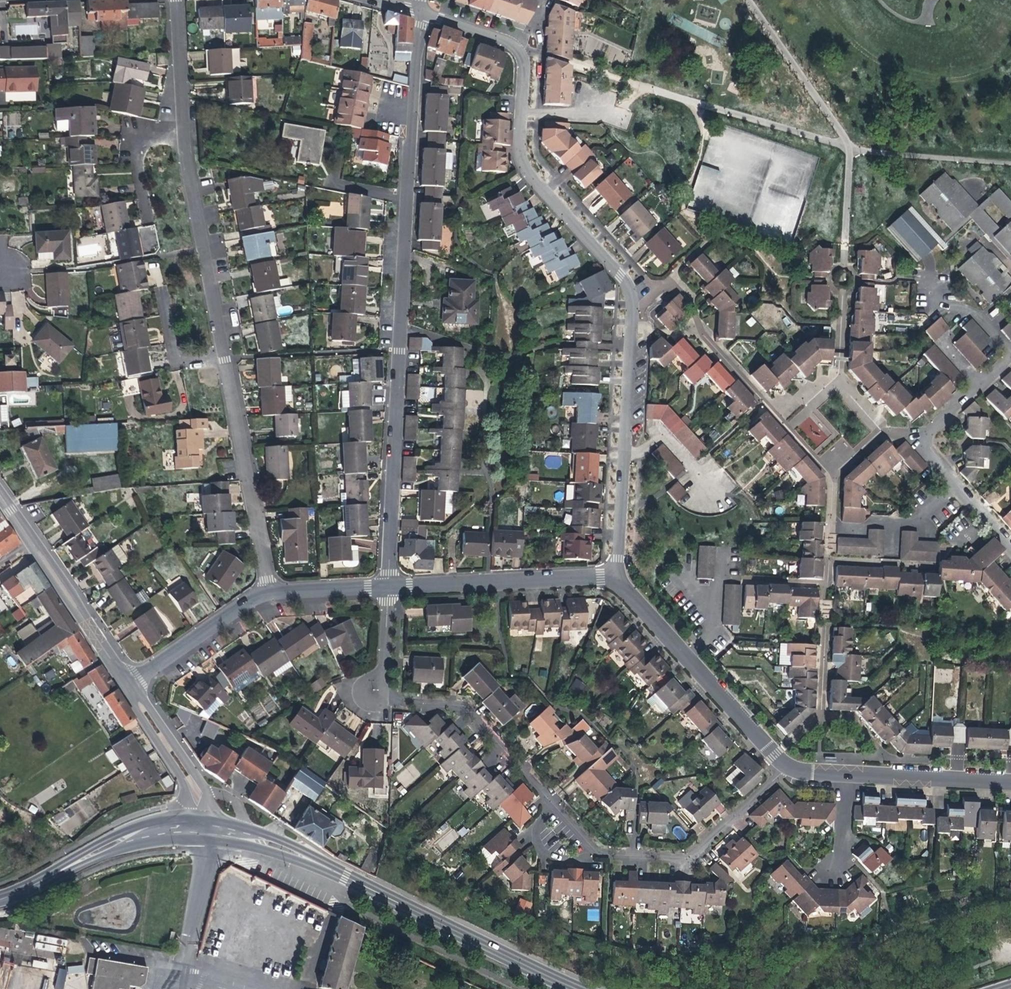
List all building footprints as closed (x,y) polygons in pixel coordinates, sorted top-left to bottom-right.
[(127,20),(127,25),(138,24),(137,19),(159,18),(158,3),(126,4),(126,0),(103,0),(87,1),(88,19),(91,22),(101,21),(127,20)] [(255,15),(255,18),(282,16),(282,7),(282,0),(254,0),(255,15)] [(304,11),(305,0),(282,0),(282,7),(282,15),(288,14),(288,12),(304,11)] [(304,11),(328,18),(327,26),(333,27),(336,0),(305,0),(304,11)] [(455,1),(463,4),(489,13),(526,25),(538,4),(536,0),(455,0),(455,1)] [(73,2),(65,2),(66,30),(80,29),(78,1),(73,2)] [(42,3),(26,4),(27,18),(51,17),(53,45),(67,44),(66,30),(65,2),(42,3)] [(248,6),(222,8),(223,28),(223,33),(250,31),(248,6)] [(547,36),(546,49),(571,57),(572,36),(577,36),(578,34),(578,31),(572,30),(573,13),(565,10),(553,6),(550,9),(550,16),(548,16),(547,24),(547,28),(544,28),(543,36),(547,36)] [(198,30),(223,28),(222,8),(198,9),(198,30)] [(394,60),(409,61),(412,20),(395,16),(386,13),(385,25),(389,25),(389,30),(391,33),(396,33),(394,60)] [(127,28),(127,25),(127,20),(101,21),(102,30),(127,28)] [(359,49),(361,23),(350,22),(342,21),(340,47),(359,49)] [(303,23),(302,36),(301,45),(300,59),(309,61),(312,24),(303,23)] [(438,32),(432,30),(425,48),(459,59),(465,41),(458,39),(459,35),(450,32),(440,29),(438,32)] [(282,38),(282,40),(282,46),(301,45),(302,36),(282,38)] [(81,57),(94,56),(93,37),(81,38),(81,51),(81,57)] [(257,47),(272,47),(271,40),(266,40),(265,38),(256,38),(257,47)] [(477,46),(469,68),(489,75),(488,78),(496,80),(505,55),(489,50),(477,46)] [(0,49),(0,61),(47,59),(46,49),(12,50),(12,48),(0,49)] [(238,48),(224,49),(207,50),(208,60),(209,75),(231,74),(231,72),(239,71),(238,48)] [(570,63),(571,57),(546,49),(545,54),(570,63)] [(570,67),(545,58),(545,64),(569,72),(570,67)] [(112,83),(117,84),(128,86),(129,81),(130,78),(145,81),(148,65),(118,59),(112,83)] [(445,86),(460,87),(462,87),(462,80),(442,80),(439,79),(445,62),(437,60),(431,76),(425,75),(425,80),(445,86)] [(569,72),(545,64),(543,84),(542,105),(567,107),(568,95),(571,95),(571,88),(568,87),(569,72)] [(36,68),(6,68),(6,70),(0,70),(0,89),(6,89),(6,91),(36,90),(36,68)] [(343,81),(342,89),(367,94),(369,94),(371,85),(368,85),(369,82),(370,76),(366,75),(360,74),(345,70),(343,81)] [(392,82),(408,83),(408,75),(393,74),(392,82)] [(249,76),(227,78),(228,95),(229,104),(251,103),(249,76)] [(111,112),(123,114),(138,117),(141,103),(143,89),(128,86),(117,84),(111,112)] [(438,251),(446,114),(446,96),(443,96),(443,86),(429,85),(429,96),(425,96),(424,100),(424,113),(423,126),(423,131),(427,132),(426,150),(422,149),(422,153),(421,181),(420,186),(424,186),(424,195),(424,203),(420,203),(419,210),(418,237),(418,241),(422,242),(421,251),(438,251)] [(366,99),(367,94),(342,89),(341,89),(339,99),(340,100),(339,106),(366,111),(367,103),(365,103),(366,99)] [(364,121),(366,111),(339,106),(337,115),(336,115),(334,124),(361,129),(361,123),(362,121),(364,121)] [(69,122),(70,138),(83,137),(87,137),(94,137),(93,121),(93,108),(55,110),(56,122),(69,122)] [(6,126),(21,125),(19,112),(5,113),(6,126)] [(484,121),(483,144),(498,145),(510,145),(510,138),(507,138),(504,138),(504,131),(507,131),(508,114),(496,113),(490,113),(490,121),(484,121)] [(558,162),(562,167),(564,165),(574,174),(571,176),(574,180),(583,189),(600,173),(589,160),(593,156),(584,147),(580,150),(564,132),(568,128),(568,124),(541,123),(541,136),(541,143),(558,162)] [(284,124),(281,137),(300,140),(296,162),(315,165),(315,162),(318,149),(320,150),(324,131),(284,124)] [(387,150),(389,143),(385,142),(386,134),(363,130),(360,150),(366,151),(364,162),(388,166),(390,151),(387,150)] [(70,166),(73,166),(92,165),(95,165),(94,146),(87,146),(84,146),(83,137),(70,138),(66,138),(66,145),(66,147),(69,147),(70,166)] [(498,152),(498,145),(483,144),(478,144),(478,151),(483,152),(482,172),(505,173),(505,161),(506,153),(498,152)] [(92,173),(92,165),(73,166),(75,197),(96,197),(96,179),(92,179),(92,173)] [(698,175),(710,179),(714,169),(702,165),(698,175)] [(951,230),(968,215),(976,209),(949,180),(944,173),(919,195),(928,205),(931,204),(936,210),(936,214),(951,230)] [(611,174),(594,189),(605,200),(614,210),(631,195),(611,174)] [(233,210),(236,210),(254,207),(248,177),(230,180),(232,192),(230,193),(231,199),(233,210)] [(263,188),(272,190),(273,182),(265,180),(263,188)] [(953,180),(949,180),(976,209),(978,207),(953,180)] [(496,210),(501,219),(513,213),(511,209),(522,203),(519,198),(516,194),(512,196),(508,188),(497,193),(499,197),(486,204),(491,213),(496,210)] [(978,207),(976,209),(968,215),(1010,262),(1010,255),(1008,254),(992,237),(1000,230),(982,211),(991,203),(1009,222),(1010,220),(1010,204),(998,189),(978,207)] [(348,194),(347,227),(367,228),(368,215),(369,198),(348,194)] [(636,201),(619,217),(626,224),(630,229),(632,228),(635,232),(630,237),(635,243),(656,223),(636,201)] [(107,234),(115,232),(128,230),(125,213),(123,202),(102,206),(107,234)] [(503,229),(507,238),(515,235),(527,229),(525,225),(536,219),(533,213),(531,209),(526,212),(522,203),(511,209),(513,213),(501,219),(505,228),(503,229)] [(245,231),(246,237),(271,232),(270,226),(263,227),(260,205),(254,207),(236,210),(239,226),(240,232),(245,231)] [(887,228),(919,262),(942,240),(911,206),(887,228)] [(524,241),(529,250),(541,244),(540,240),(550,234),(547,229),(545,224),(540,227),(536,219),(525,225),(527,229),(515,235),(520,244),(524,241)] [(1009,222),(1000,230),(992,237),(1008,254),(1010,255),(1010,220),(1009,222)] [(332,255),(343,256),(362,257),(362,245),(363,232),(347,230),(347,227),(334,227),(332,255)] [(128,230),(115,232),(107,234),(112,262),(141,256),(138,241),(136,228),(128,230)] [(662,228),(644,244),(649,250),(651,249),(652,250),(654,252),(653,254),(663,265),(680,249),(662,228)] [(273,243),(271,232),(246,237),(242,238),(244,250),(246,261),(249,261),(250,265),(269,261),(266,244),(273,243)] [(37,260),(69,259),(67,233),(36,234),(37,260)] [(538,256),(543,266),(555,260),(553,256),(564,251),(558,240),(554,242),(554,241),(550,234),(540,240),(541,244),(529,250),(533,259),(538,256)] [(815,272),(814,277),(825,278),(825,273),(827,273),(828,265),(828,258),(831,258),(831,250),(820,250),(816,246),(808,253),(808,265),(811,265),(811,272),(815,272)] [(989,304),(1010,285),(1010,279),(1006,273),(1008,271),(993,255),(987,252),(981,247),(957,268),(973,286),(976,286),(983,293),(981,294),(989,304)] [(870,252),(857,252),(856,259),(860,260),(860,266),(859,275),(862,275),(862,280),(872,280),(873,276),(875,276),(876,268),(879,268),(880,257),(873,250),(870,252)] [(566,255),(564,251),(553,256),(555,260),(543,266),(547,274),(553,271),(557,280),(568,275),(566,271),(578,265),(573,255),(568,259),(566,255)] [(696,273),(705,283),(707,285),(718,275),(699,255),(691,263),(689,261),(685,265),(690,270),(692,269),(696,273)] [(343,256),(342,285),(365,286),(365,273),(366,257),(362,257),(343,256)] [(123,275),(127,293),(137,291),(147,289),(144,270),(142,261),(117,266),(119,276),(123,275)] [(269,261),(250,265),(253,278),(256,293),(278,289),(273,261),(269,261)] [(723,270),(718,275),(707,285),(705,283),(699,288),(703,292),(705,290),(711,296),(713,298),(727,285),(733,280),(723,270)] [(576,302),(576,308),(596,308),(603,309),(603,302),(601,302),(598,295),(603,293),(610,291),(601,272),(580,282),(587,297),(576,302)] [(67,273),(46,273),(48,308),(68,307),(67,273)] [(280,279),(281,286),(291,284),(290,277),(280,279)] [(447,312),(442,312),(441,324),(476,325),(477,302),(472,301),(473,283),(449,281),(448,300),(447,312)] [(825,281),(814,281),(814,286),(810,286),(810,293),(806,293),(806,303),(813,311),(817,309),(829,309),(830,301),(826,301),(826,295),(827,287),(825,286),(825,281)] [(854,303),(854,316),(853,326),(850,325),(850,335),(849,358),(848,370),(860,384),(862,382),(868,388),(864,392),(867,396),(867,399),(871,404),(874,403),(879,398),(886,404),(884,406),(893,417),(900,410),(911,422),(923,411),(925,414),(932,407),(935,410),(951,396),(948,393),(954,388),(940,374),(929,383),(931,386),(914,402),(912,399),(910,401),(894,383),(892,385),(882,375),(880,377),(868,363),(869,335),(873,335),(873,319),(871,319),(871,311),(878,312),(878,297),(875,296),(875,289),(872,289),(872,284),(862,284),(862,288),(859,288),(858,296),(858,303),(854,303)] [(342,285),(340,313),(355,314),(364,315),(364,296),(365,286),(342,285)] [(711,304),(719,313),(731,313),(731,306),(739,298),(727,285),(713,298),(711,296),(706,301),(710,305),(711,304)] [(115,295),(120,323),(142,319),(140,307),(137,291),(127,293),(115,295)] [(11,306),(4,307),(3,292),(0,292),(0,315),(5,315),(6,330),(12,329),(11,306)] [(255,322),(275,318),(270,295),(250,298),(255,322)] [(678,295),(670,302),(680,314),(689,307),(678,295)] [(663,308),(666,311),(676,323),(683,317),(680,314),(670,302),(663,308)] [(596,312),(596,308),(576,308),(567,307),(567,314),(575,314),(575,325),(567,324),(567,332),(574,332),(574,342),(600,343),(600,333),(596,332),(596,329),(596,326),(601,326),(601,315),(596,315),(596,312)] [(668,330),(676,323),(666,311),(657,319),(668,330)] [(354,329),(355,314),(340,313),(333,313),(331,341),(353,342),(354,329)] [(733,314),(731,313),(719,313),(717,334),(715,334),(714,341),(720,342),(720,339),(724,339),(732,340),(733,314)] [(934,342),(939,337),(944,332),(949,329),(939,318),(925,331),(934,342)] [(143,319),(142,319),(120,323),(125,351),(144,348),(147,347),(145,332),(144,329),(145,329),(143,319)] [(255,325),(260,353),(281,349),(276,321),(255,325)] [(1010,341),(1010,340),(1010,321),(1001,330),(1010,341)] [(32,342),(59,363),(73,346),(47,325),(32,342)] [(985,360),(979,352),(990,342),(975,325),(953,345),(975,369),(985,360)] [(664,367),(677,356),(669,348),(666,345),(663,340),(665,339),(660,333),(655,336),(658,339),(649,346),(649,359),(656,360),(664,367)] [(678,341),(669,348),(677,356),(688,369),(698,359),(696,357),(688,348),(684,343),(686,341),(680,335),(677,339),(678,341)] [(430,351),(430,348),(431,344),(426,339),(409,338),(408,346),(408,351),(430,351)] [(829,361),(830,341),(811,340),(805,345),(803,343),(792,352),(795,355),(788,361),(782,354),(772,363),(774,366),(767,372),(760,366),(750,375),(766,391),(776,382),(782,389),(789,382),(787,380),(797,372),(803,378),(810,371),(808,370),(818,361),(829,361)] [(934,345),(923,356),(954,388),(965,378),(934,345)] [(147,360),(144,348),(125,351),(124,352),(128,376),(149,372),(147,360)] [(462,349),(437,348),(437,352),(437,355),(443,355),(442,369),(439,369),(439,373),(439,376),(444,376),(443,389),(444,390),(443,402),(438,402),(438,405),(438,414),(438,417),(443,417),(442,430),(436,430),(436,434),(436,437),(440,438),(440,451),(439,464),(434,464),(434,466),(434,471),(432,471),(432,475),(432,478),(437,478),(437,482),(437,492),(444,492),(452,492),(457,492),(457,472),(458,472),(461,431),(462,431),(464,391),(463,391),(464,370),(461,370),(462,349)] [(570,355),(569,366),(566,366),(565,373),(573,374),(573,385),(598,386),(598,381),(598,374),(593,374),(593,367),(595,368),(595,362),(595,356),(590,356),(590,350),(563,349),(561,350),(561,355),(570,355)] [(702,352),(696,357),(698,359),(688,369),(682,374),(692,385),(704,374),(711,367),(706,360),(703,358),(706,356),(702,352)] [(13,357),(7,357),(5,359),(5,364),(7,366),(14,365),(13,357)] [(359,358),(360,382),(369,382),(382,381),(381,366),(380,357),(359,358)] [(257,388),(261,388),(280,386),(277,358),(256,359),(256,375),(257,388)] [(339,376),(340,381),(358,380),(356,359),(352,359),(354,374),(339,376)] [(722,393),(723,391),(733,382),(723,371),(719,366),(720,365),(715,359),(712,362),(714,365),(711,367),(704,374),(722,393)] [(1010,372),(1001,380),(1010,391),(1010,373),(1010,372)] [(24,392),(24,388),(23,373),(0,373),(0,393),(24,392)] [(407,381),(407,387),(406,393),(406,399),(417,400),(419,375),(407,375),(407,381)] [(142,398),(139,383),(138,378),(119,382),(123,402),(142,398)] [(145,415),(169,411),(167,395),(160,396),(158,389),(157,379),(139,383),(142,398),(145,415)] [(735,380),(733,382),(723,391),(733,402),(726,409),(729,412),(735,417),(735,418),(747,408),(750,410),(756,404),(741,387),(735,380)] [(369,396),(369,382),(360,382),(347,383),(349,407),(370,406),(369,396)] [(262,416),(275,415),(284,415),(283,386),(280,386),(261,388),(261,397),(262,416)] [(434,398),(432,386),(420,388),(421,399),(434,398)] [(1009,398),(1005,401),(995,390),(985,399),(1005,420),(1010,415),(1010,396),(1009,398)] [(576,407),(575,423),(595,424),(596,414),(589,408),(593,403),(595,404),(600,398),(600,394),(562,393),(562,406),(576,407)] [(971,439),(983,440),(983,430),(988,431),(989,419),(978,419),(979,409),(973,402),(962,413),(967,418),(967,424),(966,430),(963,432),(971,439)] [(657,406),(654,406),(653,420),(659,420),(667,407),(657,406)] [(675,416),(667,407),(659,420),(664,426),(675,416)] [(348,412),(349,443),(365,442),(371,441),(370,424),(370,411),(348,412)] [(735,417),(729,412),(723,417),(729,423),(735,417)] [(764,437),(773,447),(767,452),(776,462),(786,473),(792,468),(806,483),(799,488),(805,494),(805,506),(821,506),(822,495),(823,477),(812,465),(795,446),(786,436),(772,422),(765,413),(758,419),(760,420),(748,431),(758,442),(764,437)] [(295,414),(284,415),(275,415),(275,426),(276,437),(296,436),(295,414)] [(405,420),(404,428),(404,433),(404,441),(415,441),(417,416),(405,416),(405,420)] [(675,416),(664,426),(668,431),(679,420),(675,416)] [(95,425),(95,417),(77,418),(78,426),(95,425)] [(202,449),(201,438),(198,438),(197,429),(201,429),(206,429),(205,419),(180,421),(180,430),(175,430),(176,457),(174,457),(175,469),(197,468),(196,453),(196,450),(202,449)] [(684,425),(679,420),(668,431),(672,435),(684,425)] [(570,453),(575,453),(595,454),(596,437),(598,437),(598,433),(599,424),(595,424),(575,423),(570,423),(569,439),(571,439),(570,453)] [(116,424),(95,425),(78,426),(65,427),(44,428),(27,429),(28,444),(21,448),(30,465),(37,480),(56,470),(41,440),(55,433),(55,437),(65,435),(66,453),(117,450),(116,424)] [(684,425),(672,435),(677,440),(688,430),(685,427),(684,425)] [(693,436),(688,430),(677,440),(682,445),(693,436)] [(695,437),(693,436),(682,445),(686,450),(697,440),(695,437)] [(697,440),(686,450),(691,455),(702,445),(698,441),(697,440)] [(343,443),(345,474),(363,473),(367,473),(366,459),(365,442),(349,443),(343,443)] [(862,509),(858,509),(858,499),(865,493),(859,487),(875,472),(879,477),(901,459),(916,476),(927,466),(904,442),(894,452),(885,442),(881,446),(868,457),(850,473),(843,479),(842,492),(841,508),(842,508),(842,522),(863,523),(864,512),(862,509)] [(685,469),(680,464),(675,459),(662,445),(651,454),(674,479),(685,469)] [(706,450),(702,445),(691,455),(695,460),(706,450)] [(286,446),(265,447),(266,471),(267,480),(288,479),(286,446)] [(964,467),(959,472),(969,484),(975,479),(976,468),(981,468),(982,460),(987,459),(987,448),(970,447),(962,453),(965,457),(965,462),(964,467)] [(575,453),(574,483),(595,484),(596,468),(596,454),(595,454),(575,453)] [(403,458),(402,469),(402,482),(413,483),(415,458),(403,458)] [(426,476),(432,475),(432,471),(434,471),(434,466),(427,466),(427,471),(426,471),(426,476)] [(345,474),(346,505),(367,504),(370,504),(369,491),(368,481),(363,481),(363,473),(345,474)] [(103,477),(105,491),(120,489),(119,474),(103,477)] [(93,493),(105,491),(103,477),(91,479),(93,493)] [(126,488),(134,488),(142,487),(141,479),(125,479),(126,488)] [(202,515),(205,514),(229,513),(228,499),(227,482),(210,483),(210,496),(202,496),(202,515)] [(600,485),(595,484),(574,483),(573,483),(572,501),(565,501),(565,509),(572,509),(591,510),(591,502),(599,503),(600,494),(600,485)] [(667,492),(676,503),(687,493),(677,483),(667,492)] [(443,521),(443,514),(444,492),(437,492),(421,491),(420,510),(420,520),(443,521)] [(450,514),(452,492),(444,492),(443,514),(450,514)] [(58,523),(69,539),(78,533),(87,527),(67,498),(53,500),(59,509),(52,514),(58,523)] [(344,506),(346,536),(351,536),(370,535),(368,517),(367,504),(346,505),(344,506)] [(306,508),(289,509),(289,520),(280,521),(281,536),(281,540),(284,540),(285,561),(306,560),(304,519),(307,519),(306,508)] [(599,510),(591,510),(572,509),(571,527),(568,527),(568,534),(582,535),(590,535),(590,528),(598,528),(599,520),(599,510)] [(1002,519),(1010,530),(1010,509),(1002,519)] [(232,513),(229,513),(205,514),(206,533),(216,532),(217,545),(234,544),(233,526),(232,513)] [(402,520),(401,528),(416,528),(416,520),(402,520)] [(8,527),(4,521),(0,524),(0,533),(8,527)] [(821,524),(802,523),(801,532),(799,532),(798,541),(803,541),(803,559),(799,559),(798,579),(821,579),(821,566),(822,548),(823,542),(820,542),(821,532),(821,524)] [(1,558),(21,544),(15,535),(9,526),(0,533),(0,558),(1,558)] [(403,548),(403,557),(408,558),(416,565),(416,569),(431,569),(432,549),(433,549),(434,541),(424,541),(416,540),(416,528),(401,528),(401,535),(408,536),(407,540),(404,540),(403,548)] [(424,541),(424,529),(416,528),(416,540),(424,541)] [(883,556),(884,540),(884,530),(868,530),(868,540),(838,538),(837,554),(866,556),(883,556)] [(900,557),(915,559),(915,561),(939,562),(940,543),(917,542),(917,532),(901,531),(900,557)] [(521,551),(522,533),(492,532),(491,557),(499,557),(513,557),(514,550),(521,551)] [(91,552),(78,533),(69,539),(62,545),(68,554),(74,563),(78,560),(83,567),(91,562),(101,556),(96,548),(91,552)] [(485,556),(486,534),(463,533),(462,555),(465,555),(485,556)] [(582,542),(582,535),(568,534),(561,534),(560,542),(563,542),(563,559),(589,560),(589,551),(590,543),(582,542)] [(352,546),(351,536),(346,536),(328,538),(329,561),(343,560),(352,560),(352,546)] [(939,562),(938,575),(938,580),(978,582),(1004,611),(1008,608),(1010,612),(1010,585),(1009,582),(995,567),(990,562),(1003,551),(998,545),(992,538),(966,561),(965,559),(964,558),(948,558),(948,563),(939,562)] [(117,545),(101,556),(91,562),(98,572),(109,588),(122,579),(123,578),(116,568),(120,566),(126,561),(126,557),(117,545)] [(358,546),(352,546),(352,560),(343,560),(343,564),(345,566),(347,567),(356,567),(358,565),(359,562),(358,549),(358,546)] [(699,546),(699,555),(698,562),(697,578),(713,579),(715,547),(699,546)] [(205,578),(225,592),(232,581),(242,565),(222,552),(205,578)] [(14,576),(3,584),(13,599),(19,609),(20,610),(30,603),(50,588),(42,575),(34,563),(15,576),(14,576)] [(850,589),(865,590),(865,587),(897,589),(897,595),(915,596),(915,603),(921,604),(922,596),(937,597),(938,580),(938,575),(930,575),(916,574),(916,571),(910,571),(910,574),(905,574),(898,573),(898,568),(882,567),(882,569),(873,569),(845,568),(836,567),(835,585),(851,586),(850,589)] [(140,605),(122,579),(109,588),(106,590),(117,605),(124,616),(140,605)] [(168,594),(181,613),(193,605),(197,602),(183,583),(168,594)] [(723,625),(738,625),(739,618),(740,585),(725,584),(723,625)] [(744,608),(766,610),(766,603),(788,604),(788,606),(798,607),(798,618),(816,618),(818,590),(789,588),(789,586),(767,584),(766,586),(745,585),(744,608)] [(41,605),(47,614),(61,604),(50,588),(30,603),(34,610),(41,605)] [(566,607),(558,607),(560,627),(560,633),(568,633),(568,630),(585,629),(583,599),(566,600),(566,605),(566,607)] [(541,601),(533,602),(535,630),(535,635),(543,634),(542,628),(560,627),(558,607),(547,608),(541,608),(541,601)] [(526,631),(535,630),(533,602),(525,602),(525,609),(516,609),(508,610),(509,629),(526,628),(526,631)] [(47,614),(51,619),(65,610),(63,607),(61,604),(47,614)] [(470,607),(459,608),(450,609),(450,606),(426,607),(427,627),(450,625),(450,631),(471,630),(470,607)] [(25,617),(20,610),(19,609),(14,613),(20,621),(25,617)] [(149,645),(167,633),(150,609),(134,621),(137,626),(149,645)] [(75,626),(65,610),(51,619),(52,620),(56,627),(64,638),(65,639),(78,631),(75,626)] [(613,651),(615,649),(627,638),(622,632),(629,626),(622,618),(616,612),(597,629),(610,644),(608,646),(613,651)] [(339,625),(322,633),(327,642),(331,650),(339,646),(344,656),(361,647),(348,621),(339,625)] [(294,630),(276,642),(289,661),(315,643),(319,648),(327,642),(322,633),(317,623),(306,630),(302,624),(294,630)] [(35,631),(30,624),(18,632),(23,639),(35,631)] [(56,627),(40,638),(48,650),(56,644),(64,638),(56,627)] [(836,670),(835,681),(830,680),(830,691),(829,701),(829,710),(840,710),(855,711),(858,715),(869,727),(877,736),(885,745),(889,741),(898,752),(911,753),(929,754),(930,746),(930,736),(909,735),(903,728),(901,730),(870,696),(867,699),(844,698),(845,681),(856,682),(857,657),(849,656),(850,630),(833,629),(832,640),(831,663),(834,668),(836,670)] [(38,630),(23,640),(26,644),(40,635),(38,630)] [(91,651),(78,631),(65,639),(64,638),(56,644),(60,650),(62,649),(71,662),(77,658),(83,668),(96,660),(91,651)] [(634,631),(627,638),(615,649),(627,662),(624,664),(630,670),(644,657),(639,651),(646,644),(640,637),(634,631)] [(16,655),(24,666),(48,650),(40,638),(16,655)] [(262,678),(272,671),(289,661),(276,642),(274,638),(266,644),(247,657),(257,671),(262,678)] [(796,725),(814,709),(814,700),(815,691),(815,683),(816,668),(813,668),(814,655),(814,645),(787,644),(786,655),(791,655),(790,667),(788,667),(788,679),(792,679),(792,690),(795,690),(794,708),(775,724),(785,735),(796,725)] [(232,689),(257,671),(247,657),(243,650),(226,661),(217,668),(232,689)] [(649,686),(655,680),(663,674),(668,669),(662,661),(657,656),(650,663),(644,657),(630,670),(636,676),(638,674),(649,686)] [(414,658),(413,682),(422,683),(422,680),(426,680),(440,680),(441,659),(414,658)] [(291,664),(289,661),(272,671),(275,675),(291,664)] [(470,688),(482,701),(496,689),(498,687),(477,664),(462,678),(470,688)] [(125,732),(138,724),(111,682),(109,679),(99,665),(77,679),(75,677),(58,688),(63,695),(72,689),(76,687),(79,691),(92,682),(111,710),(107,713),(113,723),(117,720),(125,732)] [(44,673),(47,680),(56,676),(53,669),(44,673)] [(669,680),(663,674),(655,680),(661,687),(669,680)] [(320,676),(309,685),(315,692),(326,684),(320,676)] [(186,694),(203,711),(216,698),(224,706),(230,698),(210,679),(203,686),(198,681),(195,684),(186,694)] [(570,691),(581,695),(585,683),(575,679),(570,691)] [(672,714),(679,709),(681,707),(693,696),(687,689),(683,693),(676,684),(671,679),(669,680),(661,687),(646,701),(652,707),(655,704),(662,712),(667,708),(672,714)] [(78,698),(72,689),(63,695),(69,704),(78,698)] [(517,711),(496,689),(482,701),(481,702),(490,712),(502,726),(517,711)] [(302,702),(312,695),(309,691),(299,697),(302,702)] [(679,709),(700,732),(714,719),(699,702),(693,696),(681,707),(679,709)] [(562,747),(566,745),(580,739),(583,736),(590,729),(581,720),(570,730),(565,724),(557,731),(551,725),(555,722),(550,716),(554,713),(548,707),(528,724),(539,736),(536,738),(538,741),(543,746),(559,739),(562,747)] [(316,744),(318,740),(331,721),(334,716),(324,709),(317,719),(311,715),(300,708),(289,725),(316,744)] [(175,711),(187,726),(199,717),(179,709),(175,711)] [(424,748),(434,739),(446,728),(434,715),(427,722),(429,724),(426,727),(423,725),(414,715),(404,725),(424,748)] [(719,724),(714,719),(700,732),(704,737),(701,740),(717,758),(732,745),(720,732),(716,727),(719,724)] [(341,728),(331,721),(318,740),(344,758),(357,739),(341,728)] [(930,736),(930,746),(942,747),(950,747),(950,743),(958,743),(965,744),(965,748),(972,748),(1003,750),(1005,750),(1006,745),(1010,746),(1010,727),(1008,730),(964,727),(962,724),(957,723),(952,727),(931,726),(930,736)] [(438,752),(445,760),(460,746),(466,741),(460,735),(458,738),(456,735),(453,732),(456,730),(450,724),(446,728),(434,739),(442,748),(438,752)] [(203,733),(218,740),(230,731),(216,725),(203,733)] [(121,772),(126,769),(144,757),(135,743),(129,734),(112,746),(122,762),(117,765),(121,772)] [(579,766),(582,763),(585,760),(590,765),(609,748),(604,742),(596,750),(583,736),(580,739),(566,745),(576,757),(573,759),(579,766)] [(465,752),(460,746),(445,760),(439,765),(445,773),(449,769),(458,778),(477,761),(471,755),(469,757),(467,760),(462,755),(465,752)] [(202,759),(199,763),(204,770),(223,783),(232,769),(236,762),(238,759),(220,747),(216,752),(209,747),(206,751),(204,750),(199,757),(202,759)] [(112,748),(105,753),(111,763),(119,759),(112,748)] [(590,790),(599,801),(613,788),(616,786),(602,771),(618,757),(609,748),(590,765),(587,768),(575,779),(585,790),(587,788),(590,790)] [(262,779),(263,778),(271,765),(245,749),(238,759),(236,762),(262,779)] [(346,767),(345,787),(380,788),(382,751),(373,751),(361,751),(361,768),(346,767)] [(762,771),(745,753),(733,764),(740,772),(734,777),(738,783),(733,788),(740,796),(758,780),(755,777),(762,771)] [(152,769),(144,757),(126,769),(141,791),(159,779),(152,769)] [(582,763),(587,768),(590,765),(585,760),(582,763)] [(470,799),(481,789),(491,780),(484,773),(482,776),(480,773),(478,772),(483,767),(477,761),(458,778),(467,788),(463,792),(470,799)] [(262,779),(236,762),(232,769),(258,786),(262,779)] [(740,772),(733,764),(727,770),(730,773),(734,777),(740,772)] [(324,784),(300,767),(289,783),(314,800),(324,784)] [(166,787),(172,784),(168,775),(162,778),(166,787)] [(496,775),(491,780),(481,789),(490,798),(485,803),(492,810),(499,804),(516,788),(510,782),(506,785),(502,781),(496,775)] [(506,777),(502,781),(506,785),(510,782),(506,777)] [(258,786),(248,800),(269,813),(283,792),(263,778),(262,779),(258,786)] [(521,783),(516,788),(499,804),(514,820),(520,826),(531,816),(523,808),(520,805),(523,802),(525,804),(533,796),(521,783)] [(720,815),(727,809),(706,787),(700,794),(701,794),(697,798),(696,797),(695,798),(689,792),(679,802),(684,808),(684,809),(697,823),(705,816),(713,808),(720,815)] [(627,788),(613,788),(599,801),(612,815),(619,809),(619,806),(621,806),(626,806),(626,819),(633,819),(635,792),(627,792),(627,788)] [(861,821),(861,818),(875,818),(875,821),(895,823),(895,820),(907,820),(921,821),(921,824),(931,825),(932,809),(923,808),(924,794),(918,794),(903,793),(894,793),(893,807),(885,806),(876,806),(877,792),(868,792),(862,791),(862,805),(854,804),(853,820),(861,821)] [(122,797),(124,804),(137,800),(135,793),(122,797)] [(781,819),(792,819),(792,805),(783,795),(781,793),(774,793),(749,816),(760,828),(766,822),(762,818),(766,813),(771,817),(774,815),(778,815),(781,819)] [(991,840),(993,811),(977,810),(977,806),(977,795),(973,795),(962,794),(962,803),(954,802),(947,802),(946,817),(937,817),(935,833),(947,833),(947,830),(961,831),(961,827),(976,828),(976,839),(991,840)] [(671,810),(665,804),(639,802),(638,823),(649,823),(648,830),(651,831),(651,833),(657,833),(664,834),(666,832),(666,825),(664,824),(665,815),(671,810)] [(806,806),(792,805),(792,819),(799,820),(798,825),(816,826),(822,821),(827,825),(833,820),(834,804),(806,802),(806,806)] [(308,808),(293,829),(308,839),(323,818),(308,808)] [(58,825),(68,818),(63,811),(53,817),(58,825)] [(1002,811),(1001,840),(1010,841),(1010,811),(1002,811)] [(324,819),(323,818),(308,839),(320,847),(329,834),(333,837),(340,835),(345,829),(343,822),(329,812),(324,819)] [(506,838),(509,835),(504,829),(483,848),(490,855),(494,852),(503,861),(514,851),(520,845),(514,839),(510,842),(506,838)] [(756,855),(741,838),(734,844),(731,840),(727,844),(726,848),(728,849),(718,858),(730,870),(734,866),(739,871),(756,855)] [(852,853),(869,873),(874,868),(877,866),(879,863),(881,866),(890,859),(879,847),(871,853),(863,844),(852,853)] [(522,859),(514,851),(503,861),(493,870),(497,876),(501,872),(510,882),(510,890),(527,891),(528,877),(523,872),(526,870),(529,867),(522,859)] [(367,854),(360,869),(369,874),(377,859),(367,854)] [(797,891),(800,893),(809,885),(811,883),(809,880),(807,878),(803,874),(801,876),(785,859),(768,874),(776,883),(778,882),(785,890),(783,892),(790,898),(797,891)] [(704,882),(704,885),(703,906),(723,906),(723,885),(730,879),(715,862),(708,867),(714,874),(717,877),(712,882),(704,882)] [(561,895),(573,895),(574,869),(566,868),(566,872),(566,876),(560,876),(560,871),(552,871),(550,899),(560,899),(561,895)] [(583,877),(583,872),(583,869),(574,869),(573,895),(586,895),(586,901),(595,901),(596,873),(588,873),(588,877),(583,877)] [(636,906),(636,903),(636,883),(637,873),(628,872),(628,882),(623,882),(613,882),(612,905),(636,906)] [(862,875),(855,881),(861,888),(867,881),(862,875)] [(647,908),(658,908),(658,883),(659,879),(651,878),(651,883),(645,883),(636,883),(636,903),(647,903),(647,908)] [(667,888),(668,884),(658,883),(658,908),(657,912),(667,913),(668,908),(681,908),(682,881),(674,881),(673,884),(673,888),(667,888)] [(703,914),(703,906),(704,885),(696,885),(696,889),(690,889),(690,885),(690,881),(682,881),(681,908),(693,909),(693,914),(703,914)] [(866,893),(861,888),(855,881),(847,889),(848,891),(845,894),(836,894),(835,912),(846,912),(852,907),(857,913),(873,897),(868,891),(866,893)] [(821,912),(835,912),(836,894),(817,893),(813,890),(816,888),(813,884),(811,883),(809,885),(800,893),(791,901),(806,917),(816,907),(821,912)] [(515,910),(528,915),(533,903),(520,898),(515,910)] [(318,988),(345,988),(362,929),(339,917),(326,961),(321,960),(318,970),(323,971),(318,988)] [(10,947),(13,931),(0,928),(0,945),(10,947)] [(94,974),(91,988),(127,988),(128,986),(137,988),(143,983),(146,967),(89,958),(86,973),(94,974)] [(68,967),(69,973),(84,971),(83,965),(68,967)] [(57,988),(62,988),(67,970),(60,968),(55,988),(57,988)]
